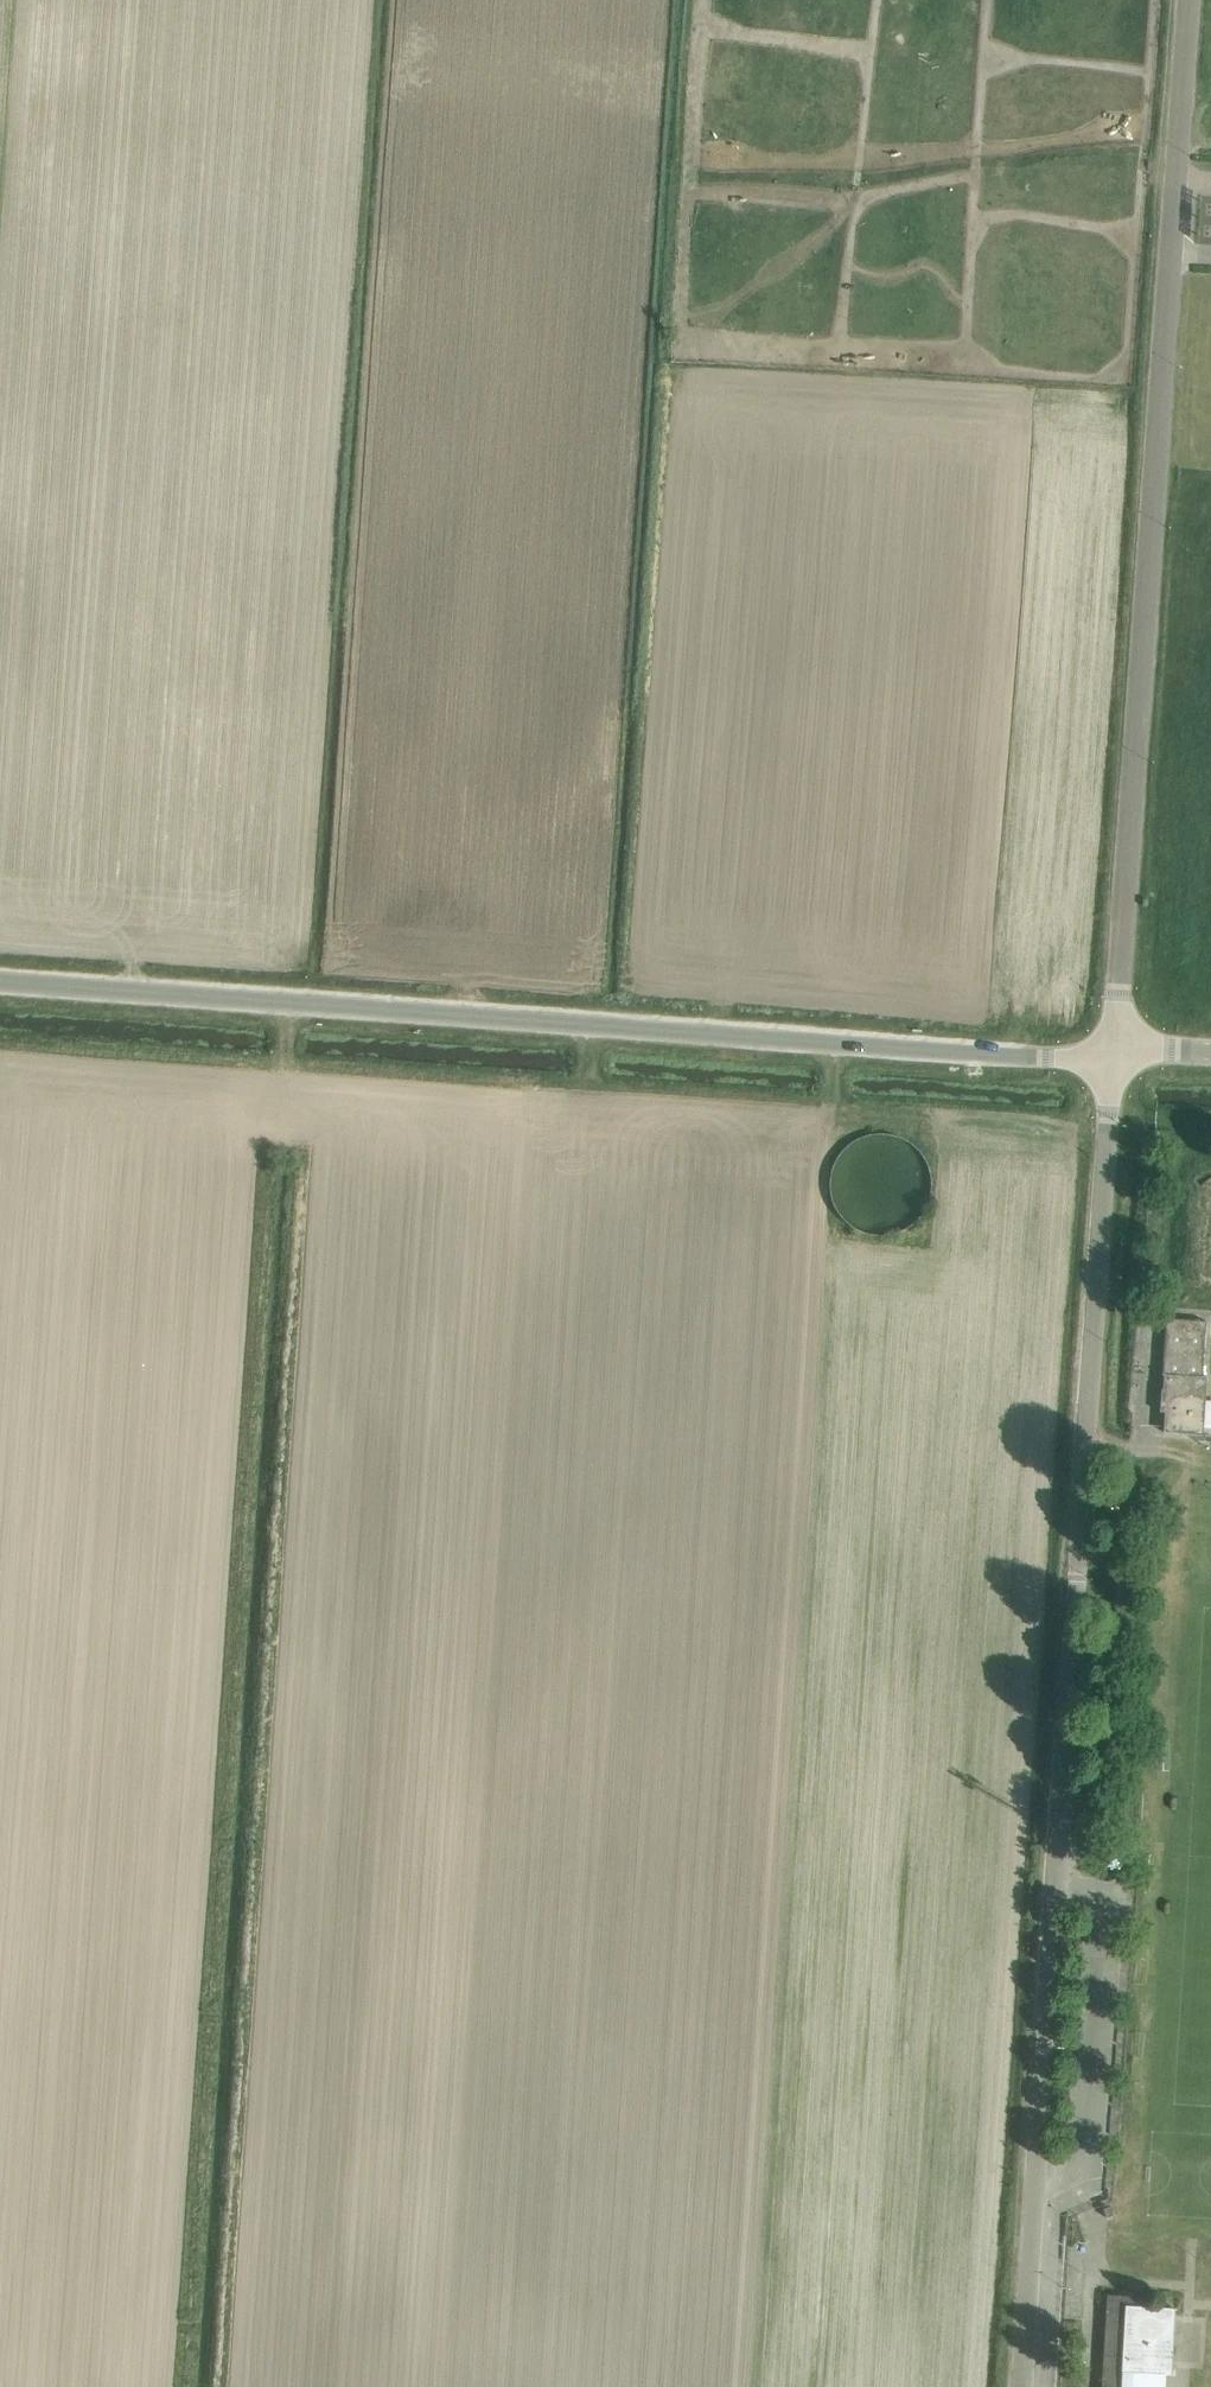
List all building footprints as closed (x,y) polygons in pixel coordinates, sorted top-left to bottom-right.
[(1166,1318),(1162,1373),(1200,1376),(1203,1321),(1166,1318)] [(1205,1376),(1200,1376),(1162,1373),(1162,1376),(1164,1376),(1163,1389),(1161,1389),(1160,1412),(1165,1412),(1163,1432),(1196,1434),(1202,1428),(1205,1376)] [(1167,2378),(1170,2378),(1175,2311),(1140,2309),(1141,2296),(1131,2296),(1107,2294),(1102,2386),(1166,2386),(1167,2378)]
